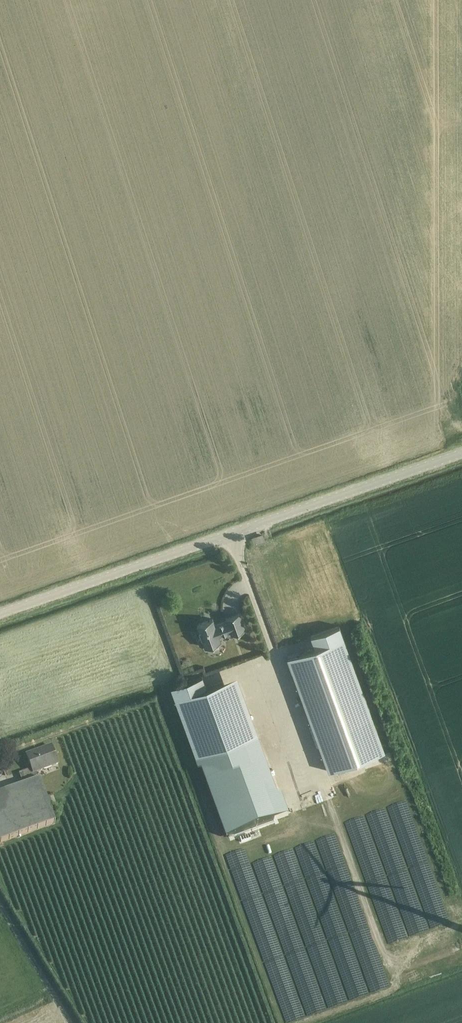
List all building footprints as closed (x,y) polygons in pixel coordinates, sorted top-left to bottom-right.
[(260,531),(262,541),(273,539),(271,529),(260,531)] [(204,646),(205,647),(221,641),(219,636),(230,632),(231,634),(245,629),(239,613),(225,618),(226,621),(215,625),(213,619),(197,625),(201,638),(199,638),(198,641),(200,645),(202,646),(204,646)] [(385,751),(339,626),(310,636),(315,648),(287,658),(328,771),(385,751)] [(202,676),(171,687),(196,756),(244,738),(223,680),(206,687),(202,676)] [(196,756),(226,838),(229,837),(274,820),(244,738),(196,756)] [(55,822),(37,772),(58,765),(52,746),(27,756),(32,769),(19,774),(23,785),(0,794),(0,843),(55,822)]
